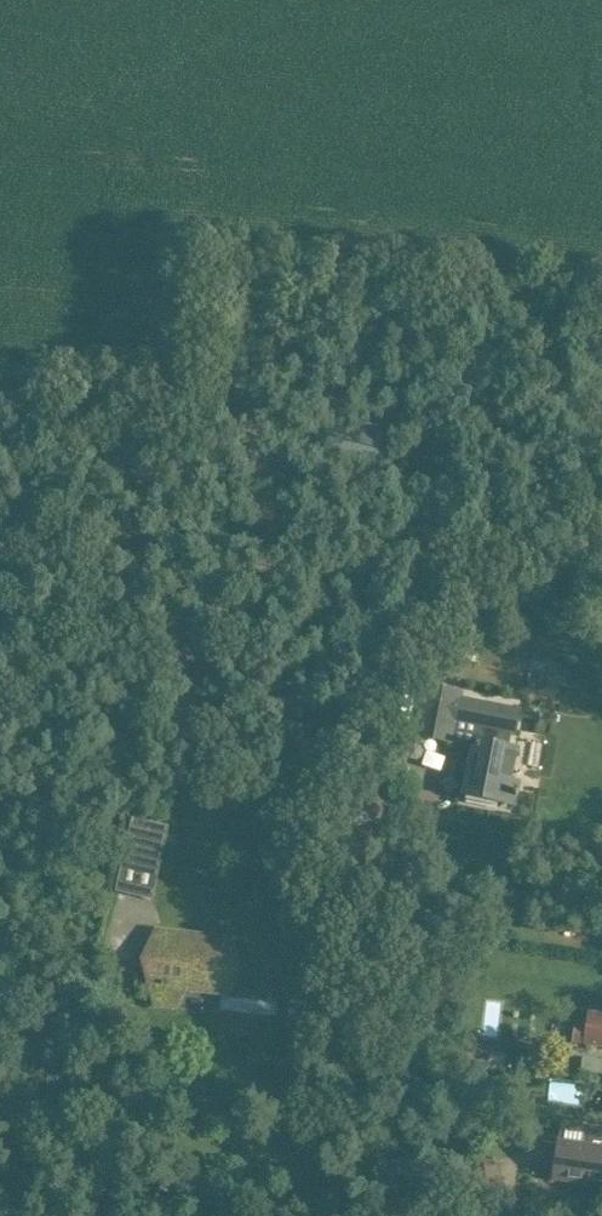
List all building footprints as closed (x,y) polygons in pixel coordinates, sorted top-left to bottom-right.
[(475,747),(465,796),(513,805),(514,798),(516,798),(517,791),(515,791),(517,784),(509,782),(516,751),(509,749),(512,733),(514,734),(518,712),(459,700),(460,694),(425,687),(416,736),(475,747)] [(15,824),(16,809),(0,808),(0,823),(15,824)] [(130,817),(119,867),(156,876),(168,825),(130,817)] [(155,930),(145,968),(154,1006),(173,1008),(180,992),(205,995),(228,997),(241,971),(231,939),(185,934),(155,930)] [(290,996),(287,1024),(317,1027),(320,1000),(290,996)] [(589,1014),(587,1027),(576,1025),(573,1042),(601,1046),(601,1016),(589,1014)] [(556,1155),(553,1179),(582,1184),(582,1183),(601,1186),(601,1128),(589,1126),(585,1147),(558,1143),(556,1155)] [(500,1170),(471,1173),(475,1212),(505,1209),(500,1170)]
